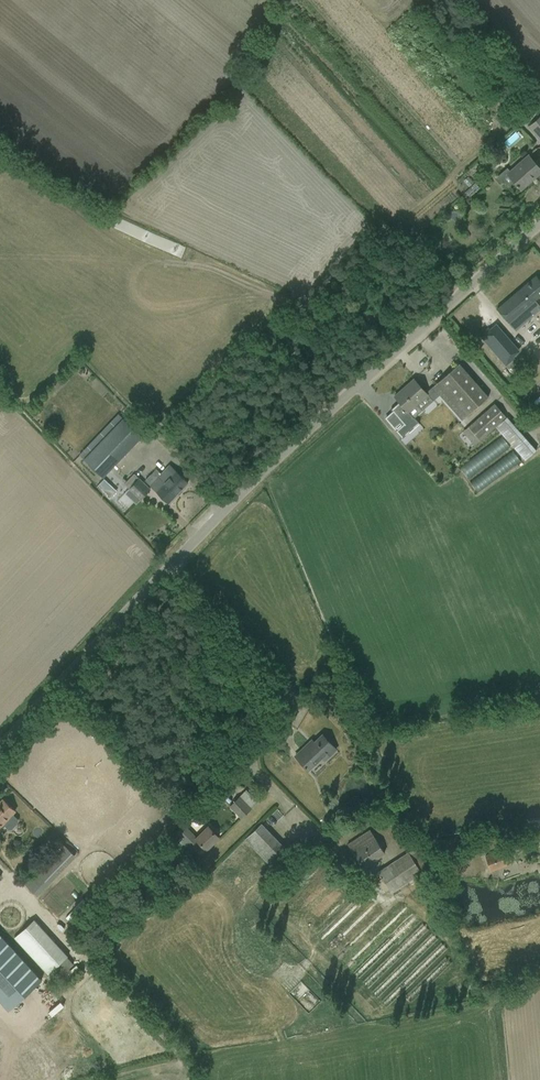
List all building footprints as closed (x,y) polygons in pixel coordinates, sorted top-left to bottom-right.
[(539,138),(539,118),(530,127),(539,138)] [(514,181),(516,184),(516,185),(518,187),(518,186),(521,189),(522,189),(520,187),(533,176),(535,177),(539,172),(539,168),(535,162),(528,155),(507,174),(514,181)] [(463,181),(474,192),(479,188),(468,176),(463,181)] [(508,230),(517,223),(510,214),(501,221),(508,230)] [(539,295),(539,281),(536,276),(497,309),(509,322),(521,311),(528,319),(539,309),(539,306),(535,300),(539,295)] [(311,322),(310,331),(319,332),(320,323),(311,322)] [(488,396),(466,371),(459,363),(432,386),(440,395),(461,419),(488,396)] [(521,386),(527,392),(539,381),(539,370),(530,378),(521,386)] [(399,402),(391,409),(392,411),(403,424),(395,430),(402,438),(419,423),(414,417),(422,410),(417,404),(427,394),(421,387),(414,379),(405,387),(406,389),(396,397),(395,396),(394,396),(399,402)] [(480,441),(506,417),(494,404),(468,427),(480,441)] [(142,437),(118,414),(79,455),(103,478),(142,437)] [(150,485),(161,495),(168,503),(188,483),(176,471),(173,473),(167,468),(150,485)] [(134,473),(124,484),(140,500),(150,489),(134,473)] [(104,479),(98,485),(104,491),(110,485),(104,479)] [(336,750),(336,749),(322,735),(314,742),(314,743),(312,745),(311,745),(309,743),(295,756),(308,770),(333,747),(336,750)] [(241,819),(257,803),(245,791),(229,807),(241,819)] [(15,811),(2,799),(0,802),(0,828),(4,824),(9,828),(11,828),(18,822),(17,819),(12,814),(15,811)] [(191,815),(187,818),(190,823),(198,816),(195,813),(194,812),(191,815)] [(268,862),(276,855),(284,847),(261,823),(253,831),(245,839),(268,862)] [(206,849),(211,845),(219,837),(208,826),(197,838),(185,825),(177,833),(197,853),(203,847),(206,849)] [(362,867),(372,861),(384,852),(370,830),(347,844),(354,854),(362,867)] [(392,893),(427,870),(423,860),(418,846),(378,872),(392,893)] [(465,866),(466,872),(484,868),(483,866),(488,865),(489,871),(493,870),(513,864),(507,847),(490,853),(480,857),(481,862),(470,865),(465,866)] [(42,892),(64,873),(56,864),(34,883),(42,892)] [(17,885),(12,891),(16,895),(21,889),(17,885)] [(61,910),(56,914),(68,929),(73,925),(61,910)] [(59,976),(73,964),(34,919),(14,937),(47,974),(53,969),(59,976)] [(38,982),(0,938),(0,1005),(5,1011),(38,982)] [(59,980),(63,985),(80,970),(76,965),(59,980)]
